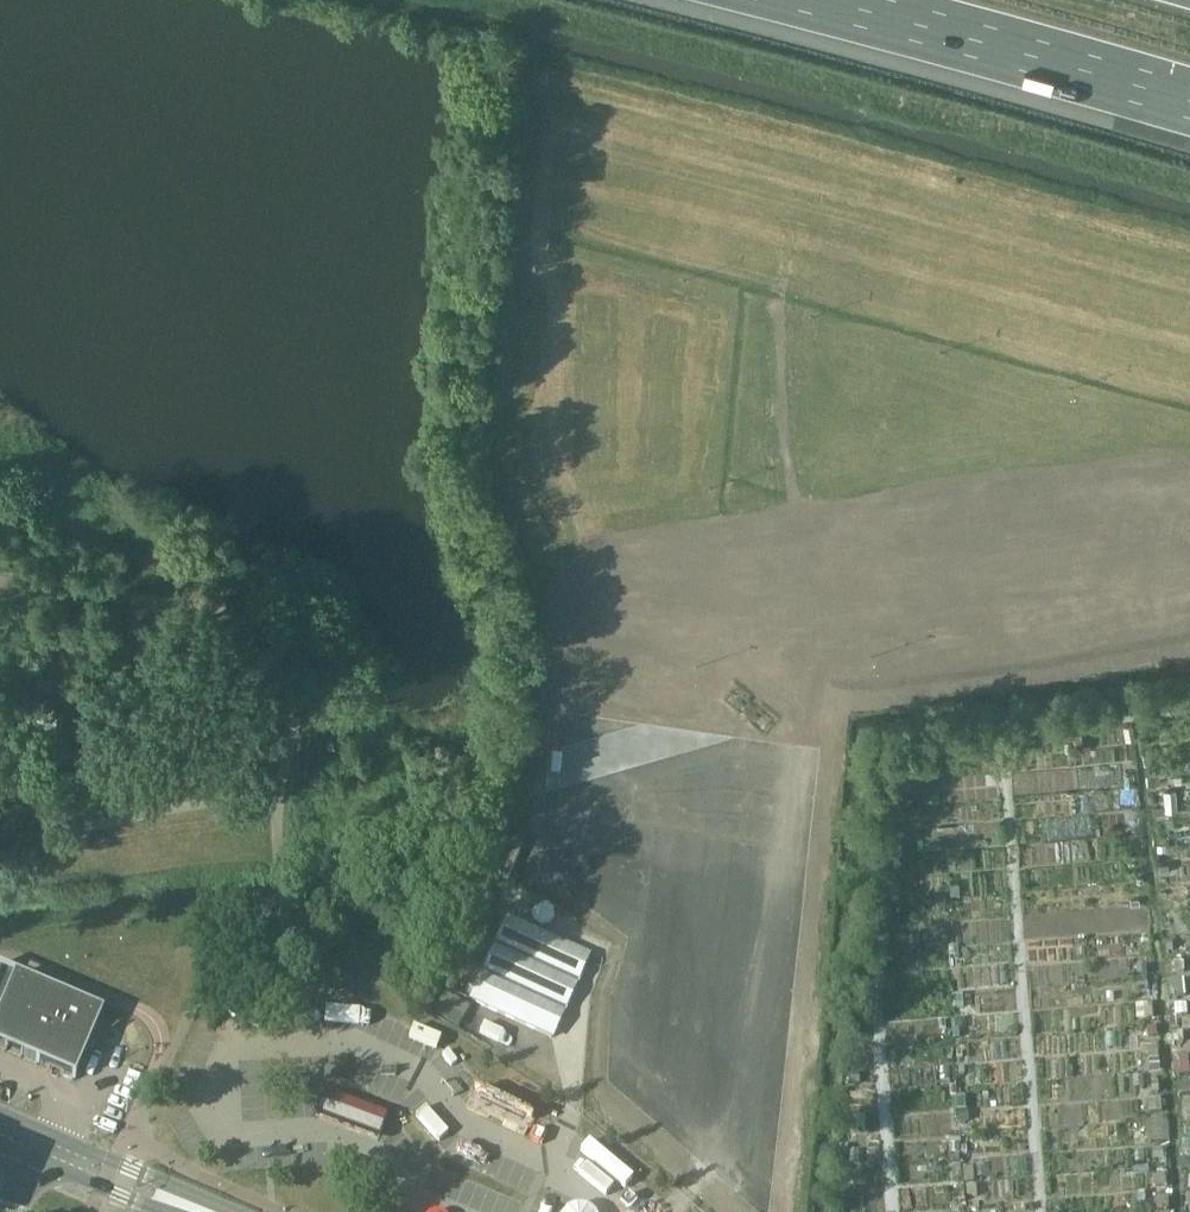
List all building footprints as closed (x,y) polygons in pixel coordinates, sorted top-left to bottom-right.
[(591,956),(507,917),(468,1000),(553,1039),(560,1025),(545,1018),(570,963),(585,970),(591,956)] [(0,969),(0,1047),(47,1068),(60,1074),(64,1076),(65,1075),(76,1080),(82,1066),(90,1048),(89,1048),(104,1014),(0,969)]
